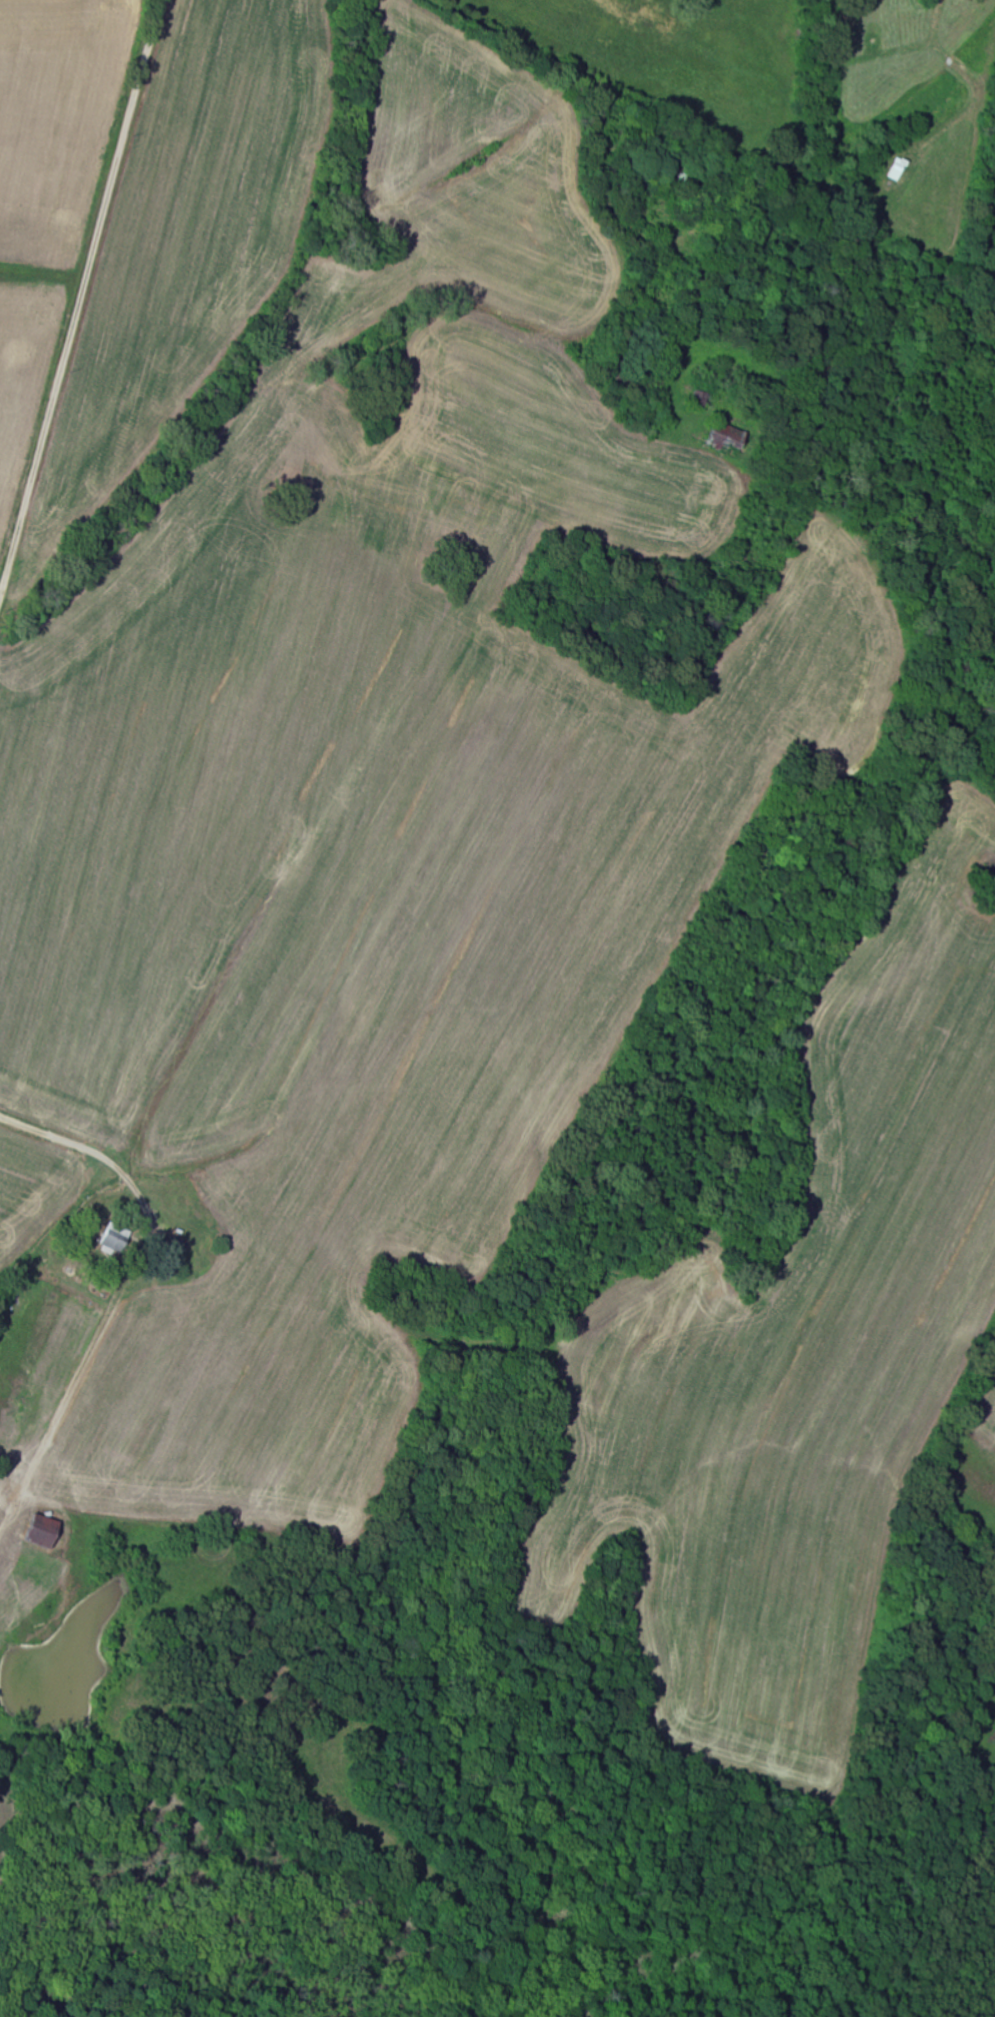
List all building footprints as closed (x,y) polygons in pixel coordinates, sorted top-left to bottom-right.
[(126,1254),(134,1232),(113,1224),(105,1245),(126,1254)] [(58,1550),(66,1523),(41,1515),(32,1542),(58,1550)]
